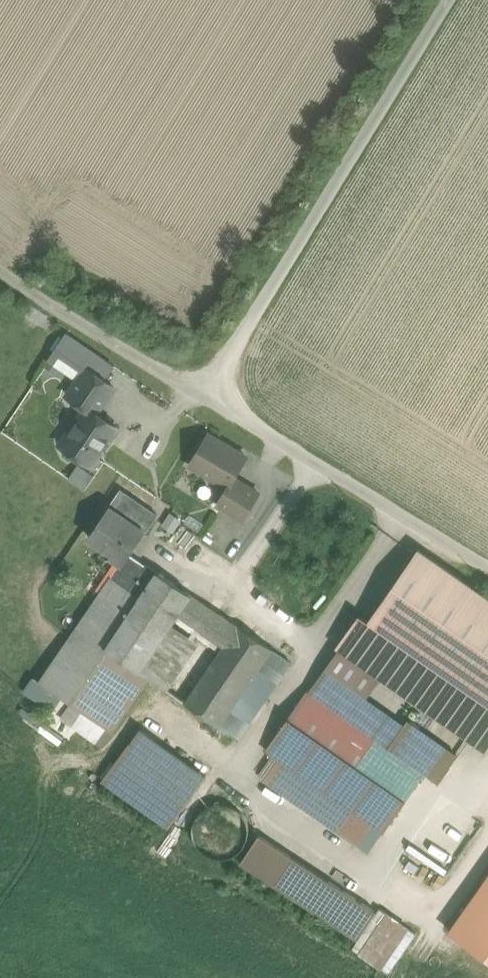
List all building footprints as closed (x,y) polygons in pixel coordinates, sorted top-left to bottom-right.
[(114,366),(67,334),(50,360),(79,379),(87,367),(105,379),(114,366)] [(105,379),(87,367),(79,379),(68,395),(86,407),(87,406),(97,412),(115,386),(105,379)] [(97,412),(87,406),(86,407),(61,444),(65,446),(66,454),(71,457),(78,455),(92,465),(118,427),(97,412)] [(248,457),(209,434),(191,464),(228,486),(230,487),(235,478),(248,457)] [(74,461),(63,476),(80,488),(91,473),(74,461)] [(260,492),(235,478),(230,487),(228,486),(218,503),(244,519),(260,492)] [(158,514),(122,489),(90,536),(113,551),(111,555),(123,563),(124,564),(131,553),(158,514)] [(181,554),(162,541),(156,550),(175,562),(181,554)] [(420,549),(370,621),(395,638),(487,702),(487,597),(420,549)] [(147,564),(131,553),(124,564),(123,563),(113,577),(112,576),(112,577),(129,589),(147,564)] [(129,589),(112,577),(41,682),(73,703),(101,662),(105,656),(110,649),(117,654),(139,669),(176,613),(194,625),(208,605),(147,563),(147,564),(129,589)] [(176,613),(139,669),(150,677),(166,689),(205,633),(204,632),(218,612),(208,605),(194,625),(176,613)] [(205,633),(166,689),(185,702),(236,624),(218,612),(204,632),(205,633)] [(361,614),(339,647),(373,670),(395,638),(370,621),(361,614)] [(236,624),(185,702),(219,726),(273,648),(238,624),(238,625),(236,624)] [(395,638),(373,670),(487,749),(487,747),(487,702),(395,638)] [(273,648),(219,726),(225,730),(220,737),(233,745),(291,661),(273,648)] [(117,654),(110,649),(105,656),(112,661),(117,654)] [(139,669),(117,654),(112,661),(105,656),(101,662),(142,690),(150,677),(139,669)] [(142,690),(101,662),(73,703),(113,731),(142,690)] [(408,722),(327,666),(309,691),(390,748),(408,722)] [(390,748),(309,691),(268,750),(282,760),(351,807),(383,830),(424,771),(390,748)] [(460,752),(411,718),(408,722),(390,748),(424,771),(425,770),(441,780),(460,752)] [(207,776),(141,729),(104,780),(170,827),(207,776)] [(351,807),(282,760),(268,780),(338,827),(351,807)] [(247,841),(249,830),(246,820),(240,811),(231,805),(220,803),(210,805),(201,811),(195,820),(193,831),(195,842),(201,851),(210,857),(221,859),(232,856),(241,850),(247,841)] [(373,917),(256,840),(241,862),(358,939),(373,917)] [(440,935),(487,965),(487,858),(440,935)]
